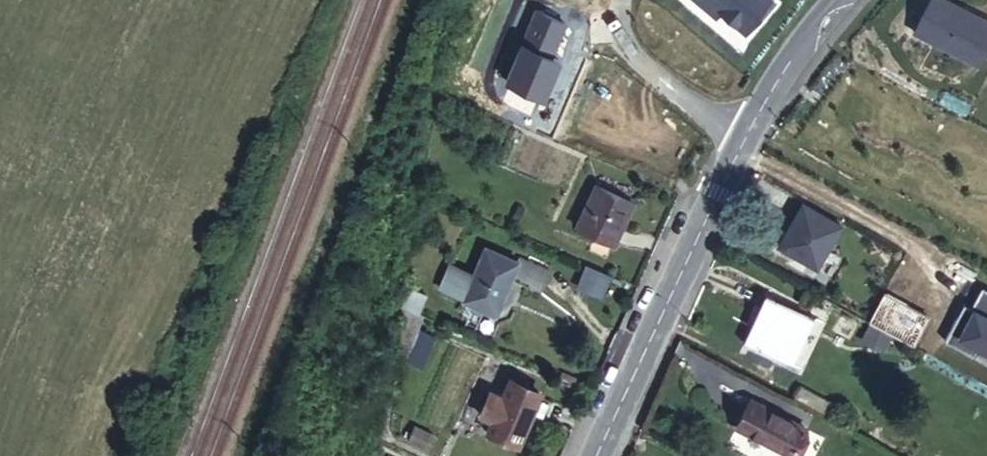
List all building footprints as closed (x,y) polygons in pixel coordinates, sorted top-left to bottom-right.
[(575,228),(612,244),(632,201),(595,184),(575,228)] [(813,186),(803,205),(840,225),(850,205),(813,186)] [(801,204),(777,246),(815,268),(840,225),(803,205),(801,204)] [(516,262),(485,249),(474,276),(448,265),(438,288),(463,299),(463,301),(495,314),(510,278),(516,262)] [(516,262),(510,278),(540,291),(549,270),(518,257),(516,262)] [(611,276),(586,265),(577,287),(602,297),(611,276)] [(410,338),(427,297),(404,289),(397,334),(410,338)] [(791,364),(814,317),(766,295),(744,342),(791,364)] [(884,349),(891,335),(869,323),(861,338),(884,349)] [(485,433),(517,447),(532,413),(539,396),(540,395),(508,381),(501,397),(488,392),(478,415),(491,420),(485,433)] [(563,407),(539,396),(532,413),(555,424),(563,407)] [(791,455),(805,429),(749,400),(735,427),(791,455)]
